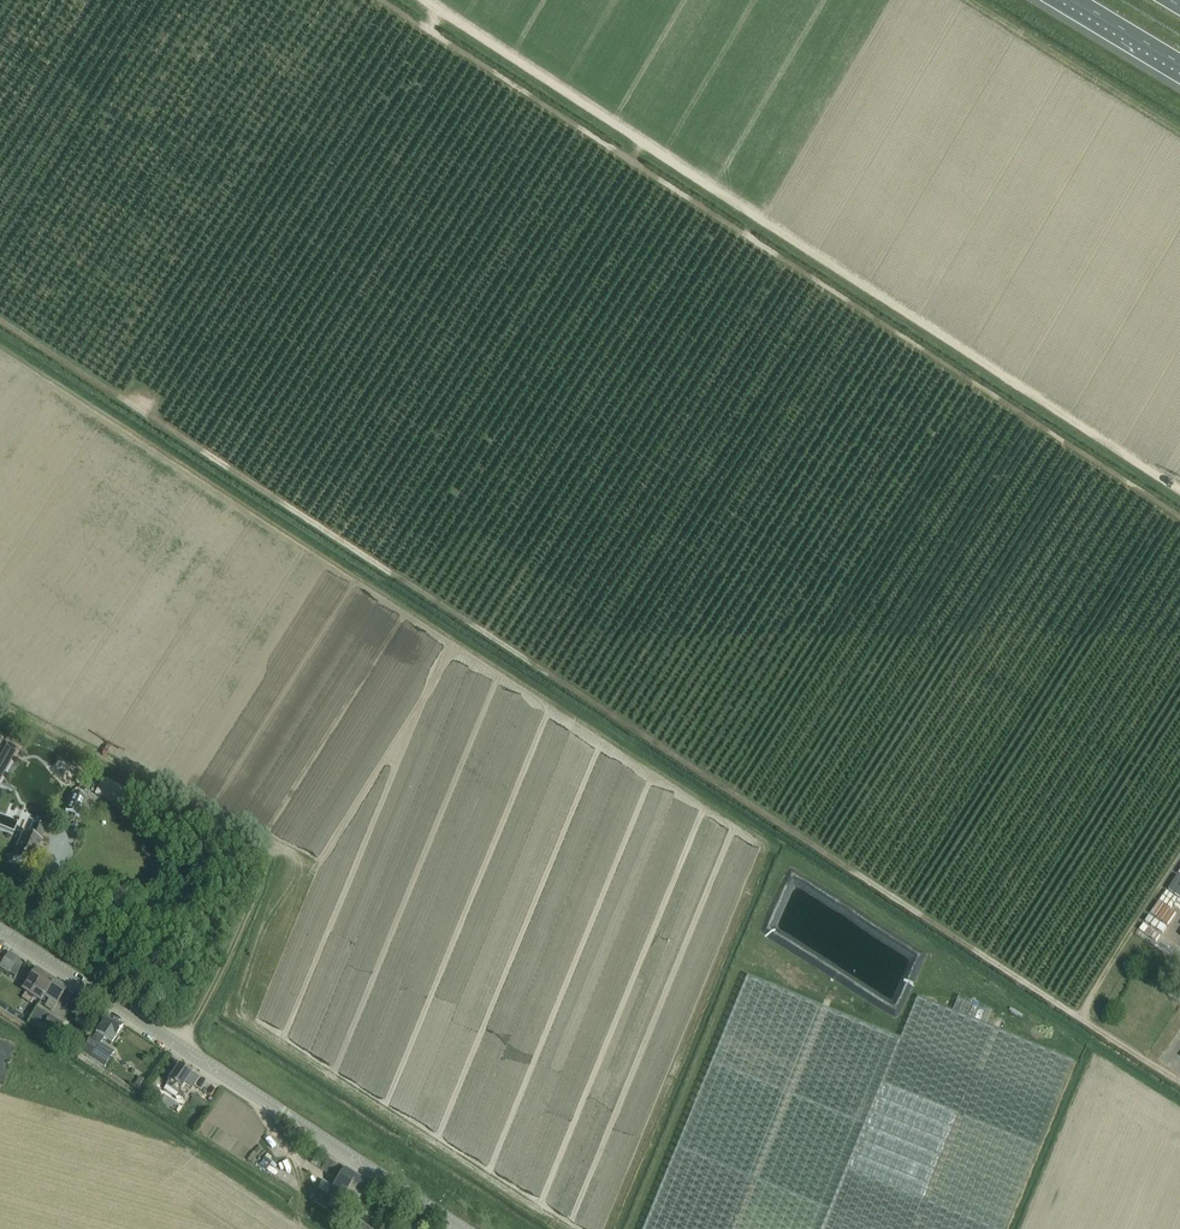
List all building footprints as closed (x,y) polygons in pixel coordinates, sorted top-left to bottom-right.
[(78,816),(86,797),(73,792),(65,811),(78,816)] [(39,839),(45,827),(34,822),(29,835),(23,832),(12,859),(31,867),(42,840),(39,839)] [(17,958),(8,953),(0,967),(0,969),(7,973),(17,958)] [(20,960),(12,968),(22,978),(30,970),(20,960)] [(40,1003),(43,997),(54,980),(36,968),(27,981),(21,991),(36,1000),(40,1003)] [(900,1039),(747,976),(644,1228),(1005,1228),(1074,1061),(985,1025),(992,1010),(958,996),(952,1012),(917,998),(900,1039)] [(52,1011),(67,988),(54,980),(43,997),(49,1001),(48,1004),(47,1003),(45,1006),(52,1011)] [(837,1000),(856,1005),(858,996),(839,991),(837,1000)] [(56,1034),(62,1023),(37,1008),(31,1019),(56,1034)] [(111,1043),(122,1025),(106,1015),(93,1035),(101,1041),(103,1038),(111,1043)] [(85,1043),(92,1033),(89,1031),(79,1046),(78,1045),(74,1051),(79,1054),(80,1052),(85,1043)] [(85,1043),(80,1052),(103,1067),(108,1059),(113,1051),(100,1043),(101,1041),(93,1035),(92,1037),(91,1036),(86,1044),(85,1043)] [(178,1065),(167,1082),(180,1091),(178,1093),(185,1098),(191,1089),(198,1078),(178,1065)] [(283,1157),(291,1149),(277,1135),(269,1143),(283,1157)] [(358,1201),(369,1184),(344,1168),(327,1157),(324,1162),(314,1156),(310,1162),(320,1168),(337,1179),(327,1195),(339,1203),(345,1193),(358,1201)] [(281,1165),(276,1171),(285,1177),(289,1171),(281,1165)] [(377,1201),(383,1192),(373,1184),(366,1193),(377,1201)] [(310,1200),(319,1206),(325,1209),(330,1200),(315,1191),(310,1200)]
